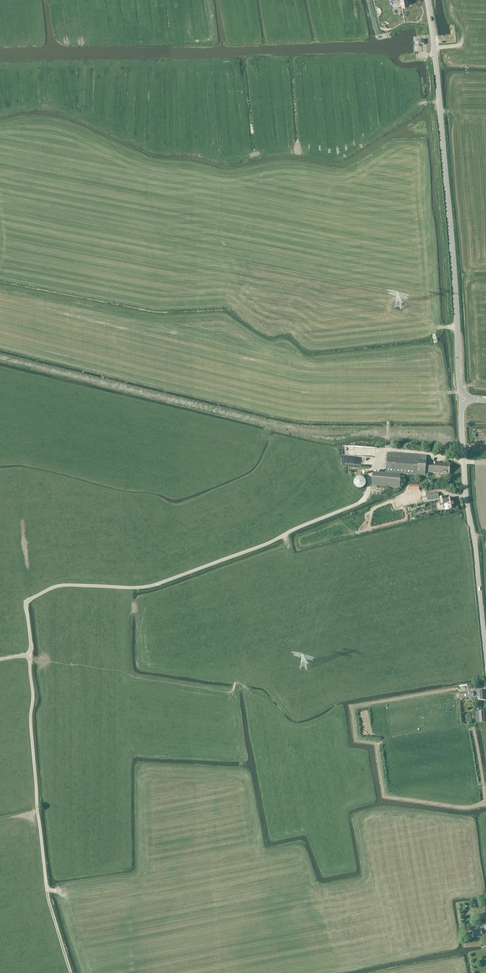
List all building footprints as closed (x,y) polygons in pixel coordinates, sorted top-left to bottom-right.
[(386,474),(401,475),(418,476),(428,476),(428,474),(449,476),(450,464),(427,462),(427,456),(388,453),(386,474)] [(401,475),(386,474),(373,473),(372,487),(400,489),(401,475)] [(356,480),(354,484),(355,488),(359,490),(364,488),(366,484),(364,480),(360,478),(356,480)] [(441,506),(446,505),(447,505),(448,511),(455,509),(454,499),(445,500),(445,497),(440,498),(441,506)] [(485,691),(458,693),(459,699),(480,697),(480,701),(485,701),(485,691)] [(484,712),(482,712),(478,712),(479,712),(475,712),(476,723),(485,722),(484,712)]
